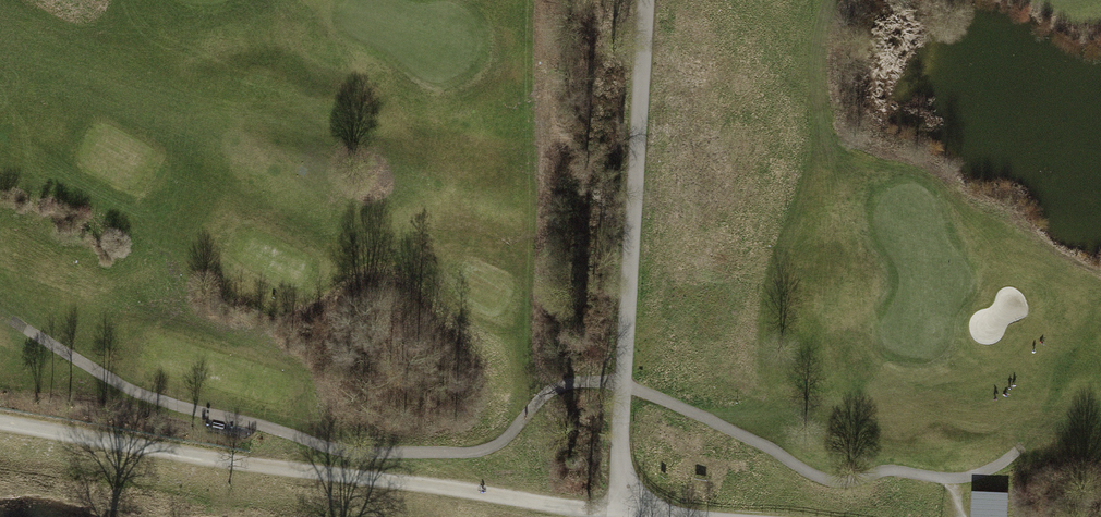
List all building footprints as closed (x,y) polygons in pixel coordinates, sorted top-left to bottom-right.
[(1005,491),(972,490),(971,514),(1004,516),(1005,491)]
